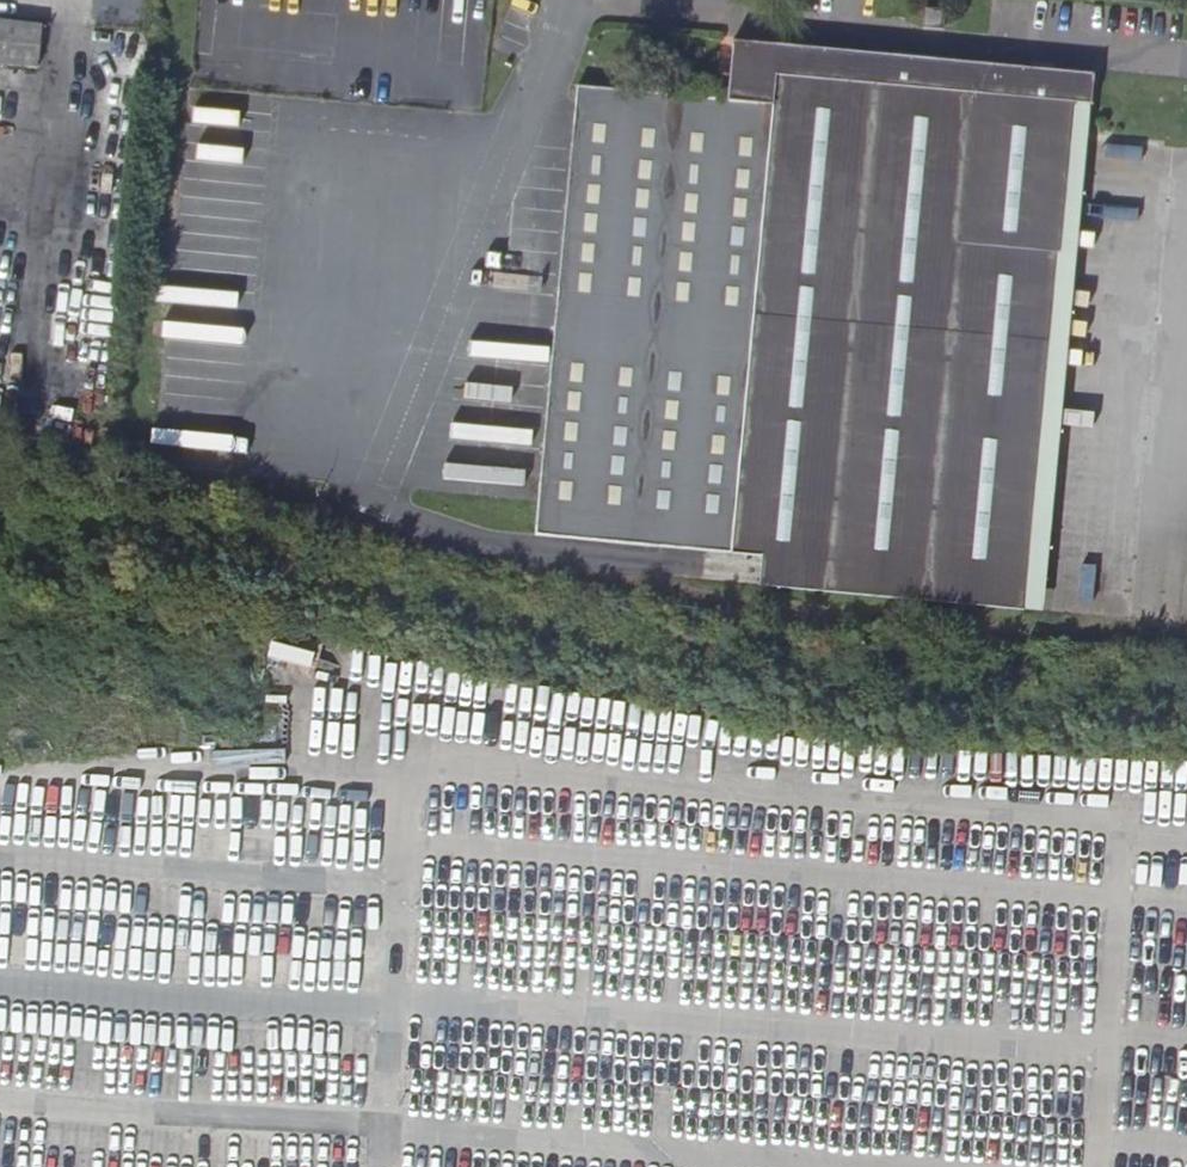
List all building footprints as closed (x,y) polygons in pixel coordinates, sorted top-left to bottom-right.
[(122,0),(77,0),(74,33),(89,35),(86,68),(116,71),(122,10),(121,10),(122,0)] [(945,33),(948,14),(925,12),(924,30),(945,33)] [(1096,75),(734,43),(730,103),(579,92),(547,547),(772,563),(792,564),(790,594),(1030,613),(1073,101),(1093,104),(1096,75)] [(1050,614),(1093,104),(1073,101),(1030,613),(1050,614)] [(792,564),(772,563),(769,592),(790,594),(792,564)]
